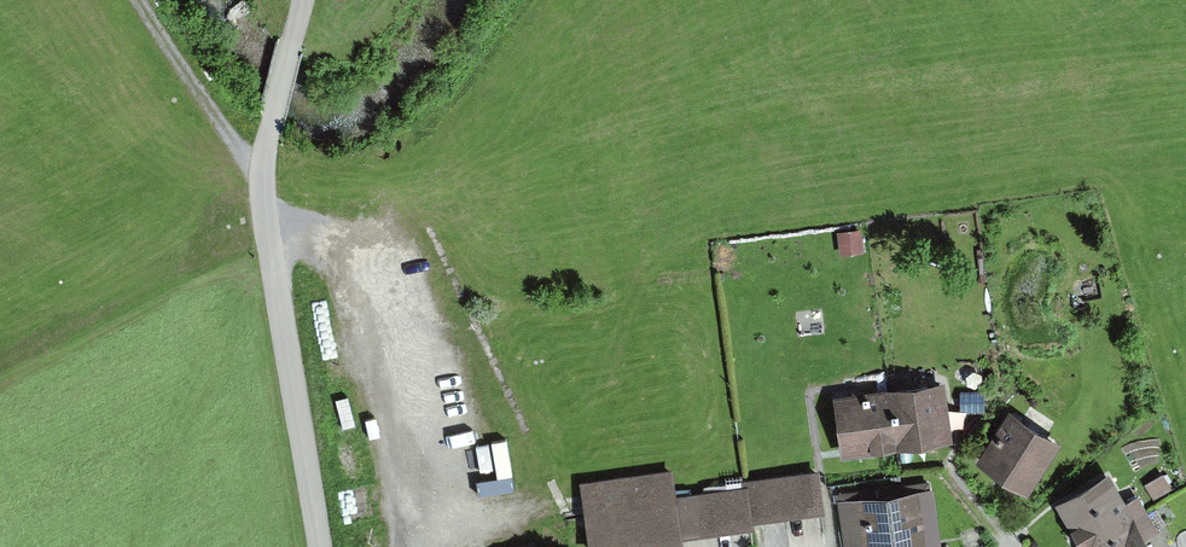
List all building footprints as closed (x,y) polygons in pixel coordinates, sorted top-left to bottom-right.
[(943,392),(836,400),(842,457),(947,446),(944,412),(943,392)] [(1055,445),(1010,418),(979,471),(1023,497),(1055,445)] [(815,478),(677,493),(675,470),(581,480),(592,546),(654,546),(819,516),(815,478)] [(1105,476),(1079,491),(1054,505),(1077,546),(1160,546),(1151,531),(1135,500),(1122,507),(1105,476)] [(1163,476),(1145,486),(1153,501),(1171,491),(1163,476)] [(836,497),(844,546),(932,546),(939,546),(929,482),(836,497)]
